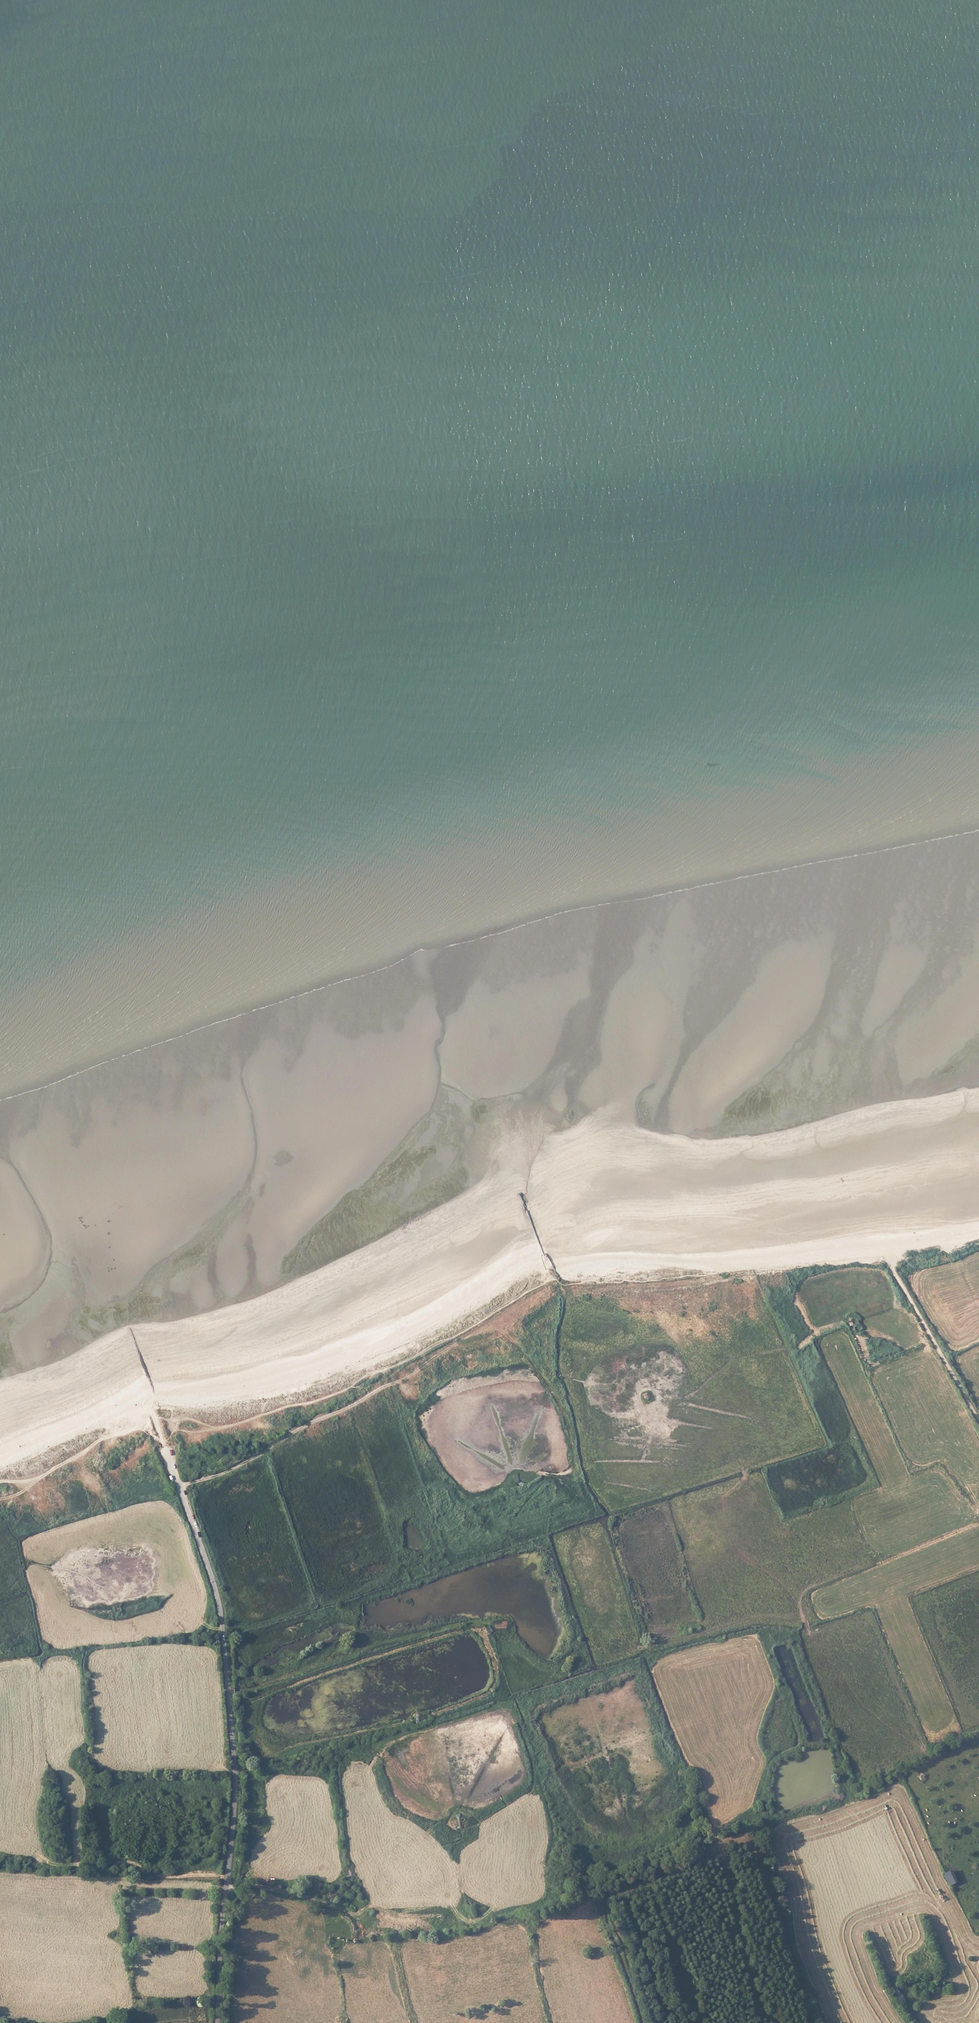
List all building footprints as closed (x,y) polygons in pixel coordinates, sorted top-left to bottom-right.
[(948,1874),(953,1886),(959,1883),(954,1872),(948,1874)] [(915,1952),(912,1948),(907,1952),(910,1956),(915,1952)]
